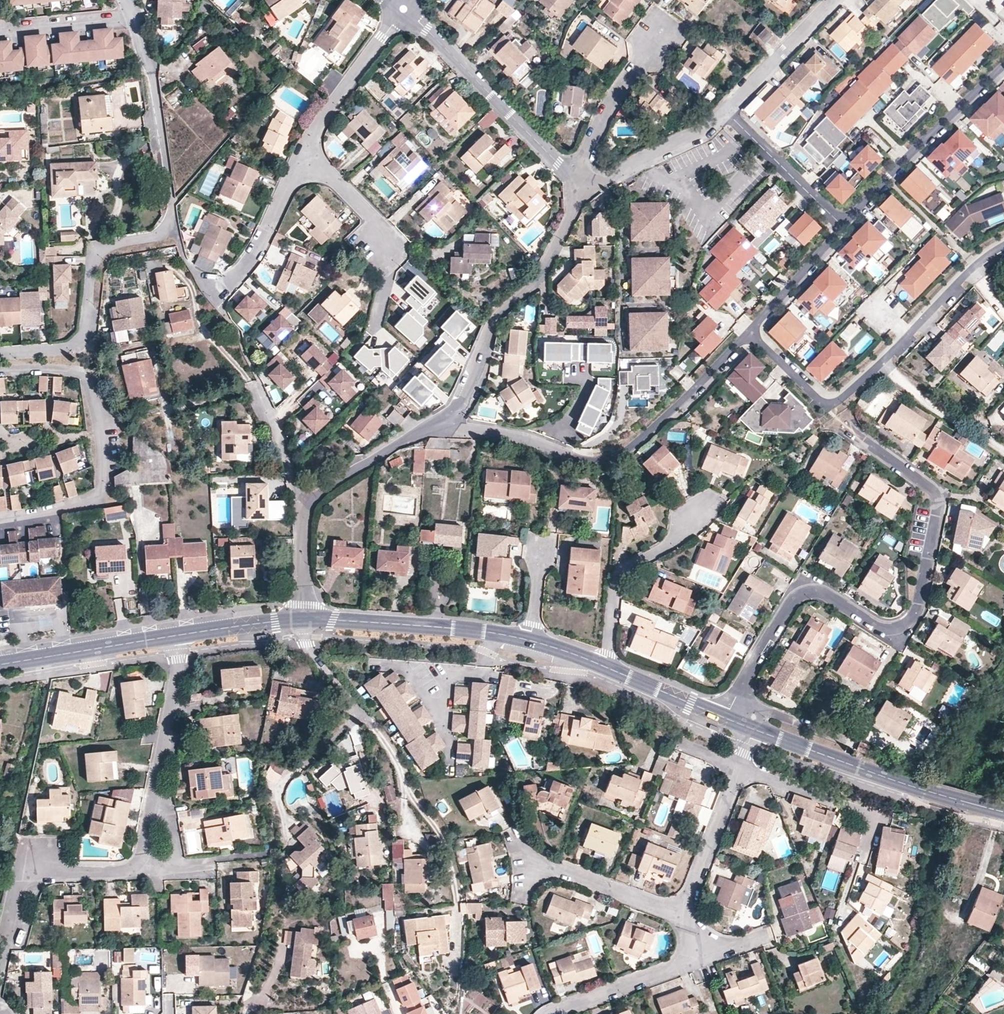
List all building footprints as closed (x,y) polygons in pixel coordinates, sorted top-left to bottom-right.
[(12,5),(22,5),(22,12),(33,11),(33,4),(42,3),(43,10),(54,10),(53,2),(61,1),(61,9),(83,7),(82,0),(11,0),(12,5)] [(161,0),(159,16),(159,23),(171,24),(172,17),(180,17),(180,1),(176,1),(176,0),(159,0),(161,0)] [(288,16),(286,13),(300,3),(298,0),(263,0),(278,22),(288,16)] [(300,3),(286,13),(288,16),(307,4),(304,0),(298,0),(300,3)] [(357,26),(365,15),(345,0),(331,19),(336,23),(329,34),(324,31),(313,45),(329,56),(333,50),(340,55),(347,46),(344,44),(348,37),(351,40),(360,28),(357,26)] [(487,0),(470,0),(468,3),(464,0),(459,0),(448,14),(458,22),(461,19),(470,26),(467,29),(475,34),(496,7),(487,0)] [(516,0),(502,0),(503,1),(513,9),(518,2),(516,0)] [(542,0),(561,16),(574,1),(573,0),(543,0),(542,0)] [(640,0),(610,0),(612,2),(605,12),(621,24),(629,15),(627,13),(634,3),(636,5),(640,0)] [(699,14),(704,8),(694,0),(691,4),(689,7),(699,14)] [(785,8),(791,0),(774,0),(785,8)] [(870,6),(882,18),(884,19),(894,9),(903,0),(876,0),(870,6)] [(966,0),(939,0),(924,16),(941,33),(953,21),(950,18),(961,6),(970,16),(976,10),(966,0)] [(204,1),(197,12),(205,16),(211,5),(204,1)] [(513,9),(503,1),(496,9),(508,19),(516,11),(513,9)] [(232,18),(242,6),(237,2),(227,14),(232,18)] [(629,15),(636,5),(634,3),(627,13),(629,15)] [(882,18),(870,6),(864,12),(867,15),(877,24),(882,18)] [(897,11),(894,9),(884,19),(887,22),(897,11)] [(522,16),(517,10),(516,11),(508,19),(498,28),(504,34),(522,16)] [(877,24),(867,15),(862,19),(854,11),(832,34),(848,50),(857,40),(869,28),(873,32),(878,26),(877,24)] [(602,22),(605,18),(600,14),(597,18),(602,22)] [(925,45),(937,34),(920,18),(900,38),(902,40),(896,46),(908,57),(913,52),(915,53),(923,44),(925,45)] [(458,22),(467,29),(470,26),(461,19),(458,22)] [(975,64),(996,42),(979,25),(957,47),(975,64)] [(612,56),(619,47),(591,26),(575,47),(603,68),(608,62),(604,60),(609,53),(612,56)] [(119,37),(110,38),(110,28),(94,30),(95,40),(78,41),(77,31),(61,33),(62,43),(45,44),(44,34),(26,35),(27,46),(17,47),(18,49),(9,49),(8,40),(0,40),(0,75),(11,74),(11,65),(28,63),(29,70),(46,69),(46,62),(54,61),(55,68),(63,67),(62,60),(70,60),(71,66),(80,66),(80,59),(87,58),(87,65),(97,64),(97,57),(104,57),(104,64),(113,63),(112,56),(121,55),(119,37)] [(869,28),(857,40),(861,43),(873,32),(869,28)] [(767,43),(773,35),(767,29),(760,36),(767,43)] [(490,51),(496,57),(498,54),(509,65),(507,68),(521,82),(534,70),(526,62),(529,60),(530,60),(538,52),(527,41),(519,48),(507,35),(490,51)] [(198,54),(212,45),(207,37),(193,47),(198,54)] [(768,46),(773,50),(780,42),(775,38),(768,46)] [(566,41),(561,56),(570,59),(575,44),(566,41)] [(699,47),(693,54),(696,56),(686,67),(692,72),(694,70),(704,77),(723,55),(710,44),(704,50),(699,47)] [(916,54),(925,45),(923,44),(915,53),(916,54)] [(891,76),(909,58),(908,57),(896,46),(895,45),(884,56),(883,55),(877,62),(891,76)] [(975,64),(957,47),(935,70),(951,86),(962,74),(963,76),(975,64)] [(206,80),(210,78),(211,81),(233,66),(219,48),(195,65),(197,67),(192,71),(201,84),(206,80)] [(817,49),(808,59),(810,60),(817,53),(819,55),(821,53),(817,49)] [(417,79),(430,66),(424,60),(417,66),(412,62),(416,58),(409,51),(396,64),(399,68),(396,72),(388,79),(396,87),(400,84),(407,92),(416,83),(419,81),(417,79)] [(608,62),(612,56),(609,53),(604,60),(608,62)] [(808,59),(785,83),(800,98),(807,90),(803,86),(822,67),(833,78),(839,71),(821,53),(819,55),(817,53),(810,60),(808,59)] [(496,57),(507,68),(509,65),(498,54),(496,57)] [(684,65),(686,67),(696,56),(693,54),(684,65)] [(895,80),(891,76),(877,62),(871,68),(870,67),(859,78),(861,81),(878,97),(895,80)] [(235,68),(233,66),(211,81),(213,84),(235,68)] [(829,82),(833,78),(822,67),(803,86),(807,90),(822,75),(829,82)] [(517,86),(521,82),(507,68),(503,71),(517,86)] [(332,69),(323,83),(333,90),(343,76),(332,69)] [(528,90),(538,80),(533,75),(522,84),(528,90)] [(878,97),(861,81),(844,98),(863,116),(880,99),(878,97)] [(420,88),(416,83),(407,92),(400,84),(396,87),(409,100),(420,88)] [(800,98),(785,83),(757,112),(774,128),(798,103),(802,99),(800,98)] [(589,97),(590,87),(565,85),(563,105),(565,105),(563,115),(579,117),(580,108),(583,108),(584,101),(584,97),(589,97)] [(678,110),(683,104),(670,92),(665,98),(650,86),(643,94),(644,95),(634,108),(635,109),(650,120),(655,115),(659,117),(662,116),(665,112),(671,104),(674,107),(678,110)] [(928,112),(922,107),(927,102),(928,104),(934,97),(923,86),(912,97),(907,91),(886,113),(901,127),(908,120),(911,123),(918,116),(921,119),(928,112)] [(457,130),(473,114),(449,87),(428,107),(432,112),(430,115),(450,135),(456,130),(457,130)] [(113,131),(109,96),(78,99),(82,134),(113,131)] [(1003,102),(998,96),(988,106),(1003,122),(1003,101),(1003,102)] [(863,116),(844,98),(827,116),(828,117),(846,134),(863,116)] [(803,107),(806,103),(802,99),(798,103),(803,107)] [(668,114),(674,107),(671,104),(665,112),(668,114)] [(987,106),(973,120),(995,141),(1003,132),(1003,122),(988,106),(987,106)] [(228,124),(236,112),(227,108),(220,119),(228,124)] [(647,125),(650,120),(635,109),(632,113),(647,125)] [(377,141),(385,133),(362,110),(357,115),(354,112),(348,118),(351,121),(341,131),(348,139),(354,133),(363,142),(361,144),(367,150),(377,141)] [(484,130),(498,117),(491,110),(477,123),(484,130)] [(290,127),(293,120),(279,113),(275,120),(273,119),(262,142),(265,143),(262,150),(277,157),(292,128),(290,127)] [(48,144),(46,114),(41,114),(40,114),(42,144),(48,144)] [(846,134),(828,117),(816,130),(817,132),(808,141),(826,159),(834,151),(837,155),(841,151),(838,147),(848,136),(846,134)] [(405,144),(411,138),(403,129),(391,139),(398,146),(399,149),(405,144)] [(28,131),(0,133),(0,141),(21,139),(22,162),(30,161),(28,131)] [(962,132),(947,146),(963,162),(964,163),(978,148),(962,132)] [(237,133),(231,140),(242,148),(248,141),(237,133)] [(505,145),(497,153),(492,157),(485,151),(490,147),(493,143),(485,135),(460,159),(476,175),(483,168),(489,174),(511,151),(505,145)] [(21,139),(0,141),(0,163),(21,162),(22,162),(21,139)] [(398,146),(391,139),(383,147),(377,153),(383,160),(398,146)] [(377,141),(367,150),(373,157),(377,153),(383,147),(377,141)] [(398,146),(383,160),(395,172),(392,175),(399,182),(402,179),(409,186),(428,168),(405,144),(399,149),(398,146)] [(890,153),(896,159),(905,151),(899,145),(890,153)] [(947,146),(946,145),(931,160),(949,177),(956,169),(963,162),(947,146)] [(497,153),(490,147),(485,151),(492,157),(497,153)] [(861,171),(866,175),(882,158),(870,147),(854,164),(861,171)] [(845,155),(845,154),(841,151),(837,155),(834,151),(826,159),(822,163),(829,171),(835,165),(845,155)] [(841,171),(851,161),(845,155),(835,165),(841,171)] [(251,188),(258,172),(237,163),(238,159),(231,156),(226,168),(233,171),(230,178),(228,177),(220,194),(239,203),(246,186),(251,188)] [(395,172),(383,160),(378,165),(390,177),(392,175),(395,172)] [(964,176),(971,169),(964,163),(963,162),(956,169),(964,176)] [(96,180),(96,164),(51,165),(52,197),(74,196),(74,181),(96,180)] [(952,201),(920,170),(905,185),(937,217),(952,201)] [(866,175),(861,171),(850,183),(842,176),(830,188),(845,203),(869,178),(866,175)] [(830,188),(842,176),(839,172),(827,185),(830,188)] [(546,203),(543,200),(532,190),(536,186),(538,184),(530,177),(524,181),(520,176),(499,196),(508,205),(511,203),(526,218),(528,221),(546,203)] [(773,187),(778,182),(773,177),(768,183),(773,187)] [(459,199),(442,182),(435,189),(435,190),(440,194),(418,215),(428,224),(432,220),(435,217),(449,232),(467,213),(456,202),(459,199)] [(243,205),(251,188),(246,186),(239,203),(243,205)] [(546,196),(536,186),(532,190),(543,200),(546,196)] [(777,186),(740,223),(757,240),(752,245),(758,251),(775,234),(769,228),(783,214),(775,206),(780,200),(786,194),(777,186)] [(414,210),(418,215),(440,194),(435,190),(414,210)] [(981,218),(983,221),(1003,213),(1003,194),(970,208),(967,205),(947,226),(960,239),(981,218)] [(341,225),(335,219),(332,222),(322,210),(325,208),(326,206),(317,196),(302,210),(316,226),(312,230),(312,229),(309,232),(321,245),(341,225)] [(930,231),(895,197),(887,205),(892,209),(889,212),(887,215),(917,244),(930,231)] [(26,210),(14,199),(6,208),(0,202),(0,247),(5,246),(4,237),(7,233),(9,234),(21,221),(18,218),(26,210)] [(789,208),(780,200),(775,206),(783,214),(789,208)] [(668,202),(631,202),(630,210),(632,210),(633,233),(631,233),(631,240),(668,239),(668,231),(667,231),(666,210),(668,210),(668,202)] [(522,222),(526,218),(511,203),(508,205),(506,206),(522,222)] [(336,218),(325,208),(322,210),(332,222),(335,219),(336,218)] [(231,233),(220,228),(224,220),(207,212),(204,220),(205,221),(212,225),(207,235),(208,236),(203,244),(195,240),(191,250),(199,255),(194,264),(197,266),(201,269),(205,271),(211,271),(216,262),(219,255),(222,256),(231,233)] [(615,235),(614,223),(614,220),(606,220),(606,214),(599,214),(592,222),(592,226),(589,226),(589,237),(606,237),(606,235),(615,235)] [(821,229),(807,215),(790,233),(804,247),(821,229)] [(446,234),(449,232),(435,217),(432,220),(446,234)] [(212,225),(205,221),(200,232),(207,235),(212,225)] [(881,249),(889,241),(871,223),(856,239),(857,240),(876,258),(881,263),(888,256),(881,249)] [(752,245),(736,230),(713,253),(736,276),(759,252),(758,251),(752,245)] [(74,232),(61,233),(61,241),(74,240),(74,232)] [(491,248),(491,236),(474,235),(474,247),(463,247),(463,254),(462,259),(455,258),(451,258),(450,274),(460,275),(460,274),(471,274),(472,262),(490,263),(491,248)] [(464,235),(463,247),(474,247),(474,235),(464,235)] [(492,235),(491,236),(491,248),(499,248),(499,235),(492,235)] [(283,238),(277,236),(272,244),(278,248),(283,238)] [(356,245),(364,255),(374,246),(366,237),(356,245)] [(953,253),(936,237),(919,255),(924,260),(911,274),(913,276),(910,279),(903,286),(914,297),(919,293),(921,295),(948,267),(946,265),(950,260),(948,258),(953,253)] [(876,258),(857,240),(843,254),(852,263),(857,267),(865,259),(870,264),(876,258)] [(574,250),(574,260),(577,260),(578,265),(574,267),(571,271),(571,275),(569,278),(563,278),(557,285),(557,293),(563,298),(566,295),(572,301),(578,301),(583,296),(580,293),(587,286),(597,286),(600,289),(604,286),(604,270),(593,270),(593,263),(595,263),(595,247),(583,247),(583,250),(574,250)] [(55,249),(45,249),(46,265),(46,266),(52,265),(53,302),(66,301),(67,301),(67,283),(70,283),(69,265),(59,266),(59,258),(55,259),(55,249)] [(308,290),(315,271),(303,266),(306,259),(291,253),(288,260),(291,261),(287,270),(284,268),(276,286),(285,291),(289,283),(296,285),(308,290)] [(736,276),(713,253),(712,254),(719,260),(707,272),(715,281),(706,291),(722,306),(731,296),(730,295),(742,283),(735,277),(736,276)] [(852,263),(843,254),(836,261),(845,270),(852,263)] [(668,257),(631,258),(631,266),(633,266),(634,288),(632,288),(632,296),(669,295),(669,287),(668,287),(667,265),(669,265),(668,257)] [(162,271),(161,260),(144,262),(146,273),(162,271)] [(850,286),(832,268),(816,284),(817,285),(839,305),(842,308),(849,301),(841,294),(850,286)] [(174,290),(171,272),(155,274),(157,285),(152,286),(153,294),(158,294),(159,302),(187,297),(185,287),(174,290)] [(436,294),(416,276),(403,289),(410,295),(405,301),(412,308),(407,313),(406,313),(394,327),(413,344),(422,334),(422,327),(427,321),(416,311),(421,305),(424,307),(436,294)] [(292,294),(296,285),(289,283),(285,291),(292,294)] [(40,324),(39,299),(47,299),(47,284),(37,285),(38,294),(19,295),(19,300),(20,323),(20,325),(40,324)] [(839,305),(817,285),(802,301),(812,311),(817,306),(821,309),(828,316),(839,305)] [(599,290),(600,289),(597,286),(587,286),(580,293),(583,296),(589,290),(599,290)] [(722,306),(706,291),(701,296),(716,311),(722,306)] [(268,304),(255,292),(249,298),(247,296),(235,309),(249,321),(260,309),(262,311),(268,304)] [(322,305),(339,323),(349,313),(347,312),(354,305),(344,294),(341,297),(335,292),(322,305)] [(569,304),(572,301),(566,295),(563,298),(569,304)] [(109,320),(113,346),(129,343),(127,330),(145,327),(140,298),(116,302),(117,307),(119,320),(113,321),(112,316),(109,320)] [(19,300),(0,300),(0,325),(12,325),(11,323),(20,323),(19,300)] [(66,301),(53,302),(54,310),(66,309),(66,301)] [(737,318),(744,311),(735,301),(728,307),(737,318)] [(966,339),(982,321),(980,320),(988,312),(978,304),(971,311),(970,310),(948,334),(964,349),(963,348),(969,341),(966,339)] [(359,309),(354,305),(347,312),(349,313),(339,323),(342,326),(359,309)] [(821,309),(817,306),(812,311),(816,315),(821,309)] [(279,313),(281,315),(285,319),(291,313),(285,307),(279,313)] [(590,312),(590,317),(584,317),(567,317),(567,328),(608,329),(608,307),(595,307),(595,308),(590,312)] [(193,328),(190,311),(168,315),(170,321),(163,323),(165,333),(193,328)] [(444,332),(439,337),(446,343),(456,352),(461,346),(455,341),(470,325),(455,311),(439,328),(444,332)] [(281,315),(264,330),(276,343),(292,328),(295,331),(304,323),(296,316),(291,313),(285,319),(281,315)] [(666,337),(666,321),(667,321),(667,313),(630,314),(630,321),(632,322),(633,343),(630,343),(631,352),(663,351),(665,344),(666,337)] [(811,343),(814,340),(806,332),(808,329),(792,313),(773,333),(797,357),(811,343)] [(546,334),(557,335),(557,318),(547,318),(546,334)] [(722,341),(713,332),(718,327),(710,318),(692,336),(701,345),(695,351),(703,359),(709,353),(710,354),(722,341)] [(851,323),(841,337),(849,343),(859,329),(851,323)] [(506,355),(505,363),(519,365),(524,365),(527,332),(510,330),(508,355),(506,355)] [(964,349),(948,334),(942,341),(944,344),(930,359),(943,371),(964,349)] [(344,350),(351,341),(347,337),(340,345),(344,350)] [(612,345),(545,342),(545,362),(572,363),(572,361),(588,362),(588,363),(613,364),(613,353),(612,353),(612,345)] [(457,354),(456,352),(446,343),(440,349),(424,366),(439,379),(455,362),(452,360),(457,354)] [(848,356),(834,343),(820,357),(836,369),(848,356)] [(408,359),(393,347),(368,350),(363,346),(352,357),(369,372),(372,368),(378,368),(391,379),(408,359)] [(326,362),(312,347),(300,358),(314,373),(315,372),(321,379),(328,373),(331,370),(325,363),(326,362)] [(156,389),(147,351),(121,357),(130,398),(143,396),(142,391),(156,389)] [(754,379),(764,368),(751,354),(736,370),(737,371),(730,378),(739,388),(743,385),(752,393),(749,397),(755,403),(761,397),(767,391),(754,379)] [(294,380),(281,365),(284,363),(277,356),(267,365),(273,372),(268,376),(282,391),(294,380)] [(836,369),(820,357),(815,361),(809,368),(821,379),(832,368),(834,371),(836,369)] [(989,368),(976,357),(961,374),(981,391),(994,377),(993,376),(986,370),(989,368)] [(505,363),(504,363),(502,377),(507,378),(518,379),(519,365),(505,363)] [(659,366),(632,366),(632,372),(620,372),(620,386),(633,386),(633,396),(642,395),(642,391),(651,391),(651,386),(660,386),(659,366)] [(990,366),(989,368),(986,370),(993,376),(997,371),(990,366)] [(832,368),(821,379),(824,382),(834,371),(832,368)] [(354,386),(342,372),(334,379),(328,373),(321,379),(318,382),(325,389),(327,386),(330,390),(345,406),(355,396),(349,390),(354,386)] [(435,387),(421,373),(416,379),(413,377),(401,390),(420,407),(432,394),(430,392),(435,387)] [(999,381),(994,377),(981,391),(986,396),(999,381)] [(54,378),(53,378),(54,392),(61,392),(62,378),(54,378)] [(518,379),(507,378),(506,389),(518,382),(518,379)] [(611,378),(598,378),(598,385),(596,384),(578,422),(580,422),(575,429),(590,436),(611,391),(611,378)] [(518,382),(506,389),(499,394),(510,411),(533,397),(538,405),(543,402),(537,391),(532,393),(522,379),(518,382)] [(743,385),(739,388),(749,397),(752,393),(743,385)] [(767,403),(761,397),(755,403),(739,420),(754,434),(762,434),(763,432),(763,426),(777,427),(777,428),(788,428),(788,424),(795,425),(802,432),(814,420),(806,413),(808,411),(805,408),(790,393),(784,399),(787,401),(790,404),(787,407),(784,404),(772,403),(770,405),(766,409),(763,407),(767,403)] [(533,397),(510,411),(512,415),(531,403),(534,407),(538,405),(533,397)] [(329,421),(317,409),(321,406),(313,398),(303,408),(308,413),(310,415),(307,418),(303,421),(315,434),(329,421)] [(45,423),(44,401),(2,403),(1,424),(11,424),(17,417),(17,413),(28,413),(29,418),(34,423),(45,423)] [(74,415),(76,405),(55,402),(52,423),(61,424),(68,419),(68,414),(74,415)] [(912,442),(920,430),(925,422),(901,405),(895,415),(893,413),(886,425),(912,442)] [(368,439),(382,423),(365,410),(352,425),(368,439)] [(398,427),(405,419),(394,411),(388,418),(398,427)] [(248,443),(249,426),(235,425),(235,423),(222,423),(221,459),(235,460),(235,454),(245,454),(245,443),(248,443)] [(788,428),(777,428),(776,433),(793,434),(802,432),(795,425),(788,424),(788,428)] [(960,444),(934,427),(928,436),(924,443),(934,450),(932,453),(928,458),(945,470),(946,469),(948,466),(964,477),(975,460),(961,451),(957,449),(960,444)] [(924,443),(928,436),(920,430),(912,442),(921,448),(922,446),(924,443)] [(165,455),(132,435),(132,467),(113,477),(114,485),(114,486),(142,485),(169,483),(170,483),(170,473),(170,463),(170,462),(165,455)] [(807,441),(815,445),(819,438),(814,435),(807,441)] [(970,438),(965,435),(960,442),(965,445),(970,438)] [(248,460),(248,443),(245,443),(245,454),(235,454),(235,460),(248,460)] [(934,450),(924,443),(922,446),(932,453),(934,450)] [(711,445),(704,463),(720,470),(733,476),(736,471),(743,475),(749,461),(711,445)] [(81,457),(76,446),(56,454),(64,475),(74,470),(77,464),(75,459),(81,457)] [(659,483),(668,475),(665,472),(669,468),(672,471),(679,464),(663,446),(642,464),(659,483)] [(837,456),(824,448),(812,467),(823,474),(833,480),(831,484),(838,488),(846,476),(839,472),(841,468),(845,461),(837,456)] [(425,459),(425,450),(414,449),(413,473),(424,473),(425,459)] [(450,450),(425,449),(425,450),(425,459),(449,460),(450,450)] [(840,451),(837,456),(845,461),(848,456),(840,451)] [(46,480),(55,478),(49,456),(7,465),(11,487),(19,486),(26,476),(25,473),(37,471),(38,475),(46,480)] [(400,457),(389,463),(392,469),(403,463),(400,457)] [(718,475),(720,470),(704,463),(701,468),(718,475)] [(962,480),(964,477),(948,466),(946,469),(962,480)] [(819,481),(823,474),(812,467),(808,474),(819,481)] [(848,472),(841,468),(839,472),(846,476),(848,472)] [(486,470),(485,489),(509,491),(509,497),(528,499),(529,485),(530,472),(511,471),(511,473),(486,470)] [(999,485),(1001,486),(994,500),(1003,506),(1003,473),(1003,472),(996,483),(999,485)] [(884,483),(871,475),(858,493),(870,501),(876,505),(874,509),(891,519),(905,497),(891,488),(890,490),(889,489),(888,489),(886,488),(885,488),(884,489),(883,490),(880,489),(884,483)] [(860,483),(855,480),(850,488),(855,491),(860,483)] [(69,497),(76,495),(72,482),(65,484),(69,497)] [(268,501),(268,483),(246,484),(246,497),(246,508),(242,508),(242,519),(248,519),(268,519),(268,501)] [(528,499),(509,497),(508,499),(508,502),(535,504),(537,486),(529,485),(528,499)] [(994,500),(1001,486),(999,485),(989,500),(1003,510),(1003,506),(994,500)] [(56,501),(63,499),(58,486),(52,488),(56,501)] [(749,498),(737,516),(746,522),(752,527),(774,494),(761,486),(756,493),(751,489),(746,497),(749,498)] [(586,489),(561,487),(559,507),(574,509),(577,507),(592,509),(593,500),(584,499),(586,489)] [(484,497),(508,499),(509,497),(509,491),(485,489),(484,497)] [(594,490),(586,489),(584,499),(593,500),(594,490)] [(12,510),(19,509),(18,496),(11,497),(12,510)] [(246,508),(246,497),(231,497),(231,529),(248,529),(248,519),(242,519),(242,508),(246,508)] [(633,505),(626,507),(630,515),(632,515),(637,526),(631,529),(623,528),(622,542),(631,542),(632,537),(635,540),(650,532),(646,523),(655,519),(644,498),(632,503),(633,505)] [(286,501),(268,501),(268,519),(286,519),(286,501)] [(128,514),(121,506),(103,509),(105,521),(129,517),(128,514)] [(960,512),(958,519),(963,522),(962,527),(959,527),(957,539),(963,540),(962,545),(962,548),(974,551),(974,547),(978,548),(979,543),(967,540),(969,529),(976,531),(981,534),(987,537),(993,527),(982,520),(971,518),(972,514),(960,512)] [(805,524),(788,513),(770,541),(773,544),(769,549),(789,562),(794,555),(788,552),(805,524)] [(741,530),(746,522),(737,516),(732,524),(741,530)] [(162,524),(163,539),(173,539),(175,539),(174,523),(162,524)] [(420,542),(433,543),(434,535),(444,536),(443,544),(443,546),(459,547),(462,527),(435,524),(434,531),(421,530),(420,542)] [(811,528),(805,524),(788,552),(794,555),(811,528)] [(959,527),(957,526),(954,543),(962,545),(963,540),(957,539),(959,527)] [(7,532),(8,543),(0,544),(0,565),(20,563),(39,561),(38,558),(57,556),(55,538),(44,540),(43,527),(39,527),(31,528),(27,528),(28,541),(17,542),(16,531),(11,531),(7,532)] [(724,528),(721,535),(734,540),(737,533),(724,528)] [(976,531),(969,529),(967,540),(979,543),(981,534),(976,531)] [(477,582),(484,582),(499,584),(499,581),(508,582),(510,559),(506,559),(498,558),(500,543),(507,544),(517,545),(518,536),(482,532),(477,582)] [(734,540),(721,535),(718,534),(713,546),(708,544),(706,551),(699,567),(722,575),(736,541),(734,540)] [(858,550),(834,534),(819,559),(835,569),(833,573),(841,577),(858,550)] [(433,543),(443,544),(444,536),(434,535),(433,543)] [(600,551),(601,539),(579,537),(578,543),(571,548),(600,551)] [(230,547),(230,538),(218,539),(218,547),(230,547)] [(254,538),(230,538),(230,547),(230,569),(231,579),(246,578),(246,569),(255,568),(254,538)] [(167,558),(175,557),(173,539),(163,539),(163,546),(144,547),(145,569),(159,568),(160,573),(167,572),(167,558)] [(175,557),(182,557),(184,571),(191,571),(190,566),(205,566),(204,544),(182,545),(182,539),(175,539),(173,539),(175,557)] [(506,559),(507,544),(500,543),(498,558),(506,559)] [(344,547),(333,546),(331,563),(343,564),(343,566),(360,567),(362,549),(344,547)] [(125,572),(125,547),(95,548),(96,574),(125,572)] [(599,566),(600,551),(571,548),(570,548),(568,563),(569,563),(566,592),(577,593),(577,590),(595,591),(598,566),(599,566)] [(694,565),(699,567),(706,551),(700,549),(694,565)] [(407,553),(378,551),(376,569),(394,571),(394,569),(405,570),(407,553)] [(892,564),(879,556),(858,588),(885,605),(886,603),(892,594),(892,593),(885,589),(893,576),(887,572),(892,564)] [(342,571),(343,566),(343,564),(331,563),(330,570),(342,571)] [(255,568),(246,569),(246,578),(255,578),(255,568)] [(978,582),(956,568),(946,584),(951,587),(945,596),(969,612),(977,598),(970,594),(978,582)] [(773,590),(749,576),(729,610),(752,624),(756,617),(751,614),(763,596),(767,599),(773,590)] [(21,580),(0,582),(3,609),(56,604),(62,603),(60,577),(41,579),(21,580)] [(657,578),(650,594),(673,604),(671,607),(690,616),(696,602),(688,599),(691,592),(657,578)] [(507,590),(508,582),(499,581),(499,584),(484,582),(484,587),(507,590)] [(648,598),(671,607),(673,604),(650,594),(648,598)] [(897,597),(892,594),(886,603),(891,607),(897,597)] [(713,614),(709,620),(715,624),(719,618),(713,614)] [(655,623),(637,616),(633,625),(637,627),(631,645),(651,653),(650,656),(668,663),(678,639),(660,632),(659,635),(652,631),(653,628),(655,623)] [(937,625),(928,640),(939,647),(953,656),(966,636),(949,625),(950,624),(939,617),(935,624),(937,625)] [(811,618),(806,627),(810,629),(799,645),(796,643),(794,642),(788,651),(801,659),(809,664),(815,655),(817,657),(828,639),(825,638),(831,629),(811,618)] [(806,627),(796,643),(799,645),(810,629),(806,627)] [(703,652),(711,656),(726,665),(735,651),(732,649),(736,641),(714,628),(706,641),(709,642),(703,652)] [(936,651),(939,647),(928,640),(925,644),(936,651)] [(629,648),(650,656),(651,653),(631,645),(629,648)] [(845,678),(847,676),(849,672),(868,684),(880,663),(852,646),(837,672),(845,678)] [(801,659),(788,651),(783,660),(786,662),(776,679),(770,688),(784,696),(789,687),(793,690),(804,672),(796,667),(801,659)] [(278,655),(276,665),(284,667),(286,656),(278,655)] [(724,669),(726,665),(711,656),(708,660),(724,669)] [(786,662),(783,660),(781,659),(770,676),(776,679),(786,662)] [(922,666),(911,659),(906,667),(908,669),(898,685),(908,691),(912,684),(921,690),(926,683),(930,686),(936,677),(921,668),(922,666)] [(261,686),(259,667),(221,670),(223,692),(233,691),(232,688),(244,687),(261,686)] [(413,696),(404,682),(393,689),(390,685),(397,679),(393,672),(382,680),(379,675),(362,686),(371,699),(375,696),(407,743),(403,746),(420,771),(436,759),(432,753),(443,746),(434,732),(423,740),(420,735),(423,733),(419,727),(430,720),(421,706),(410,714),(403,703),(413,696)] [(866,687),(868,684),(849,672),(847,676),(866,687)] [(516,678),(503,675),(501,685),(499,693),(510,696),(512,696),(516,678)] [(145,687),(144,680),(129,683),(121,684),(126,718),(145,716),(144,708),(143,699),(147,698),(146,693),(145,687)] [(482,741),(488,684),(472,683),(471,688),(455,687),(453,703),(469,705),(468,716),(452,715),(451,731),(467,733),(466,739),(470,739),(469,745),(456,744),(455,760),(471,762),(471,767),(486,769),(489,741),(482,741)] [(297,689),(272,685),(269,701),(268,705),(278,707),(277,714),(321,722),(325,702),(295,697),(297,689)] [(789,687),(784,696),(788,698),(793,690),(789,687)] [(88,729),(94,702),(97,691),(92,690),(87,689),(85,700),(72,697),(73,695),(60,692),(52,726),(64,729),(65,724),(88,729)] [(774,692),(770,700),(783,706),(786,699),(774,692)] [(506,717),(510,696),(499,693),(494,714),(506,717)] [(201,694),(191,695),(190,704),(195,703),(196,701),(202,700),(201,694)] [(523,724),(522,732),(538,736),(545,700),(530,697),(529,701),(513,698),(509,721),(523,724)] [(912,720),(887,704),(874,726),(899,742),(912,720)] [(241,743),(238,715),(199,719),(201,729),(207,728),(209,747),(241,743)] [(599,723),(557,715),(556,724),(555,726),(561,727),(559,743),(568,745),(569,737),(595,742),(593,750),(606,752),(616,750),(608,727),(598,725),(599,723)] [(537,741),(538,736),(522,732),(521,738),(537,741)] [(568,745),(593,750),(595,742),(569,737),(568,745)] [(869,749),(860,743),(857,751),(863,754),(866,755),(869,749)] [(681,764),(686,753),(673,747),(670,755),(668,760),(681,764)] [(117,761),(117,751),(85,754),(87,774),(87,782),(113,779),(119,779),(117,761)] [(668,760),(670,755),(662,751),(653,775),(661,779),(664,770),(668,760)] [(689,779),(693,769),(681,764),(668,760),(664,770),(667,771),(677,775),(670,793),(680,797),(681,795),(688,798),(687,800),(683,811),(697,817),(702,805),(700,804),(707,786),(689,779)] [(8,762),(4,776),(11,778),(15,765),(8,762)] [(559,762),(548,762),(546,771),(558,770),(559,762)] [(463,766),(455,766),(455,778),(463,777),(463,766)] [(222,775),(221,767),(188,771),(190,788),(195,787),(196,800),(216,798),(216,793),(228,791),(226,775),(222,775)] [(670,793),(677,775),(667,771),(660,790),(670,793)] [(642,803),(653,775),(644,772),(640,782),(623,775),(621,780),(611,776),(604,794),(621,801),(631,804),(633,800),(642,803)] [(231,774),(226,775),(228,791),(216,793),(216,798),(234,796),(231,774)] [(536,785),(523,787),(525,802),(536,801),(537,803),(539,804),(541,805),(544,804),(547,803),(565,810),(573,789),(553,782),(550,788),(536,789),(536,785)] [(489,790),(487,787),(459,802),(469,822),(483,814),(486,812),(487,815),(499,809),(489,790)] [(493,788),(489,790),(499,809),(487,815),(486,812),(483,814),(486,821),(505,811),(493,788)] [(70,795),(63,795),(62,795),(62,789),(50,790),(50,799),(37,799),(38,822),(41,822),(54,822),(63,822),(63,817),(71,816),(70,795)] [(113,790),(111,800),(117,801),(130,804),(134,789),(113,790)] [(816,809),(817,805),(788,794),(785,801),(791,803),(790,805),(803,810),(798,824),(803,826),(801,835),(819,842),(817,850),(822,852),(834,814),(826,811),(825,813),(816,809)] [(122,848),(127,825),(131,804),(130,804),(117,801),(99,797),(98,805),(94,804),(89,835),(99,837),(99,843),(122,848)] [(445,800),(437,806),(444,816),(452,809),(445,800)] [(638,813),(642,803),(633,800),(631,804),(621,801),(619,806),(638,813)] [(713,810),(702,805),(697,817),(708,821),(713,810)] [(769,824),(773,815),(751,806),(745,823),(743,822),(739,833),(743,834),(739,846),(758,854),(760,849),(761,844),(764,845),(772,824),(769,824)] [(191,812),(193,822),(204,820),(201,810),(191,812)] [(204,822),(205,829),(209,829),(212,843),(231,839),(248,837),(244,815),(204,822)] [(377,823),(376,815),(369,816),(370,824),(377,823)] [(632,823),(636,825),(642,827),(645,821),(635,818),(632,823)] [(325,847),(317,838),(319,835),(308,823),(296,835),(303,843),(306,847),(301,851),(295,851),(290,856),(302,869),(302,877),(295,884),(305,895),(319,882),(315,878),(315,866),(324,857),(319,852),(325,847)] [(380,842),(377,823),(370,824),(357,826),(357,839),(354,839),(357,867),(384,864),(381,842),(380,842)] [(611,857),(618,835),(591,824),(582,846),(611,857)] [(673,824),(668,837),(676,840),(681,827),(673,824)] [(838,829),(831,827),(829,833),(836,836),(838,829)] [(860,835),(840,828),(830,856),(851,863),(860,835)] [(881,840),(876,868),(885,870),(884,873),(896,875),(903,835),(889,832),(890,829),(883,828),(881,840)] [(231,844),(231,839),(212,843),(209,829),(205,829),(208,848),(231,844)] [(739,846),(743,834),(739,833),(732,850),(758,860),(762,849),(760,849),(758,854),(739,846)] [(670,883),(680,856),(657,847),(659,840),(650,837),(642,856),(638,868),(637,870),(646,874),(647,871),(663,877),(662,880),(670,883)] [(403,840),(393,840),(393,863),(403,863),(404,874),(402,875),(402,883),(434,882),(433,859),(418,860),(418,855),(411,855),(411,850),(403,850),(403,840)] [(490,844),(485,845),(489,860),(494,859),(490,844)] [(494,879),(489,860),(485,845),(465,849),(473,884),(483,882),(485,890),(499,887),(497,879),(494,879)] [(638,868),(642,856),(634,853),(629,865),(638,868)] [(231,909),(232,923),(252,922),(251,883),(257,883),(257,872),(237,873),(237,883),(230,884),(231,905),(233,905),(232,909),(231,909)] [(749,889),(753,881),(736,875),(733,882),(724,879),(720,888),(715,904),(744,915),(753,891),(749,889)] [(890,886),(868,875),(864,881),(868,883),(858,902),(864,905),(863,907),(881,916),(891,895),(887,893),(890,887),(890,886)] [(713,885),(720,888),(724,879),(717,876),(713,885)] [(761,885),(764,878),(758,876),(755,883),(761,885)] [(808,912),(796,882),(778,889),(782,900),(778,901),(784,919),(781,920),(788,938),(811,929),(810,927),(805,913),(808,912)] [(394,911),(393,884),(383,884),(384,900),(385,900),(386,911),(394,911)] [(978,895),(967,923),(990,932),(1001,904),(1003,896),(1003,895),(982,886),(978,895)] [(186,894),(177,894),(178,913),(179,938),(201,937),(201,913),(209,913),(208,889),(199,889),(199,900),(186,901),(186,894)] [(148,919),(148,895),(131,895),(132,907),(121,907),(121,900),(107,901),(108,932),(121,932),(122,928),(141,928),(140,919),(148,919)] [(82,896),(72,896),(72,901),(64,901),(54,901),(55,926),(73,926),(74,922),(87,922),(87,908),(83,908),(82,896)] [(593,907),(585,904),(584,907),(573,904),(553,896),(546,915),(573,926),(576,920),(580,921),(581,918),(588,921),(593,907)] [(467,903),(467,912),(467,915),(475,915),(475,920),(482,920),(481,903),(467,903)] [(346,918),(366,914),(364,906),(354,908),(355,912),(339,916),(343,934),(349,932),(346,918)] [(615,918),(617,907),(607,906),(605,916),(615,918)] [(818,908),(808,912),(805,913),(810,927),(823,921),(818,908)] [(346,918),(349,932),(355,931),(356,934),(374,931),(371,913),(366,914),(346,918)] [(880,935),(857,914),(841,934),(854,965),(880,935)] [(449,927),(448,918),(444,918),(444,917),(431,918),(432,931),(428,932),(427,919),(403,922),(406,946),(417,945),(418,957),(431,956),(430,946),(436,945),(437,954),(447,954),(445,928),(449,927)] [(485,919),(485,938),(496,938),(496,943),(505,943),(524,942),(523,923),(500,923),(500,918),(485,919)] [(647,950),(653,936),(636,930),(637,927),(626,922),(616,947),(624,951),(624,948),(640,955),(643,949),(647,950)] [(300,932),(295,931),(293,945),(293,947),(295,949),(294,960),(292,959),(290,974),(305,976),(305,974),(308,958),(305,957),(306,948),(309,948),(309,944),(317,945),(319,934),(314,934),(314,930),(300,928),(300,932)] [(286,944),(293,945),(295,931),(288,931),(286,944)] [(505,947),(505,943),(496,943),(496,938),(485,938),(485,939),(485,947),(505,947)] [(639,959),(640,955),(624,948),(624,951),(623,953),(639,959)] [(133,963),(132,949),(123,949),(124,963),(133,963)] [(214,985),(229,985),(229,959),(214,959),(214,956),(199,957),(199,955),(186,955),(186,976),(199,976),(199,982),(213,982),(214,985)] [(596,976),(590,959),(573,965),(570,957),(557,962),(558,968),(551,970),(556,986),(570,981),(571,984),(596,976)] [(314,959),(308,958),(305,974),(312,975),(315,973),(316,962),(314,959)] [(824,981),(816,960),(797,967),(799,973),(792,975),(799,991),(824,981)] [(768,990),(759,964),(751,967),(755,977),(738,983),(734,972),(725,976),(730,990),(723,992),(727,1004),(733,1002),(736,1007),(746,1003),(744,998),(768,990)] [(123,970),(123,1006),(144,1006),(144,971),(145,971),(145,966),(124,966),(124,970),(123,970)] [(537,990),(529,968),(508,976),(506,971),(498,973),(509,1006),(520,1002),(518,997),(537,990)] [(27,983),(28,997),(35,997),(35,1009),(52,1008),(52,973),(34,973),(35,983),(27,983)] [(79,999),(79,1008),(100,1007),(100,973),(71,973),(72,999),(79,999)] [(407,1013),(426,1013),(412,982),(410,983),(406,974),(393,980),(404,1006),(406,1005),(409,1013),(407,1013)] [(373,997),(370,990),(363,993),(366,1000),(373,997)] [(684,990),(657,1000),(662,1013),(697,1013),(700,1013),(695,998),(688,1001),(684,990)] [(375,998),(355,1006),(358,1013),(381,1013),(375,998)]
